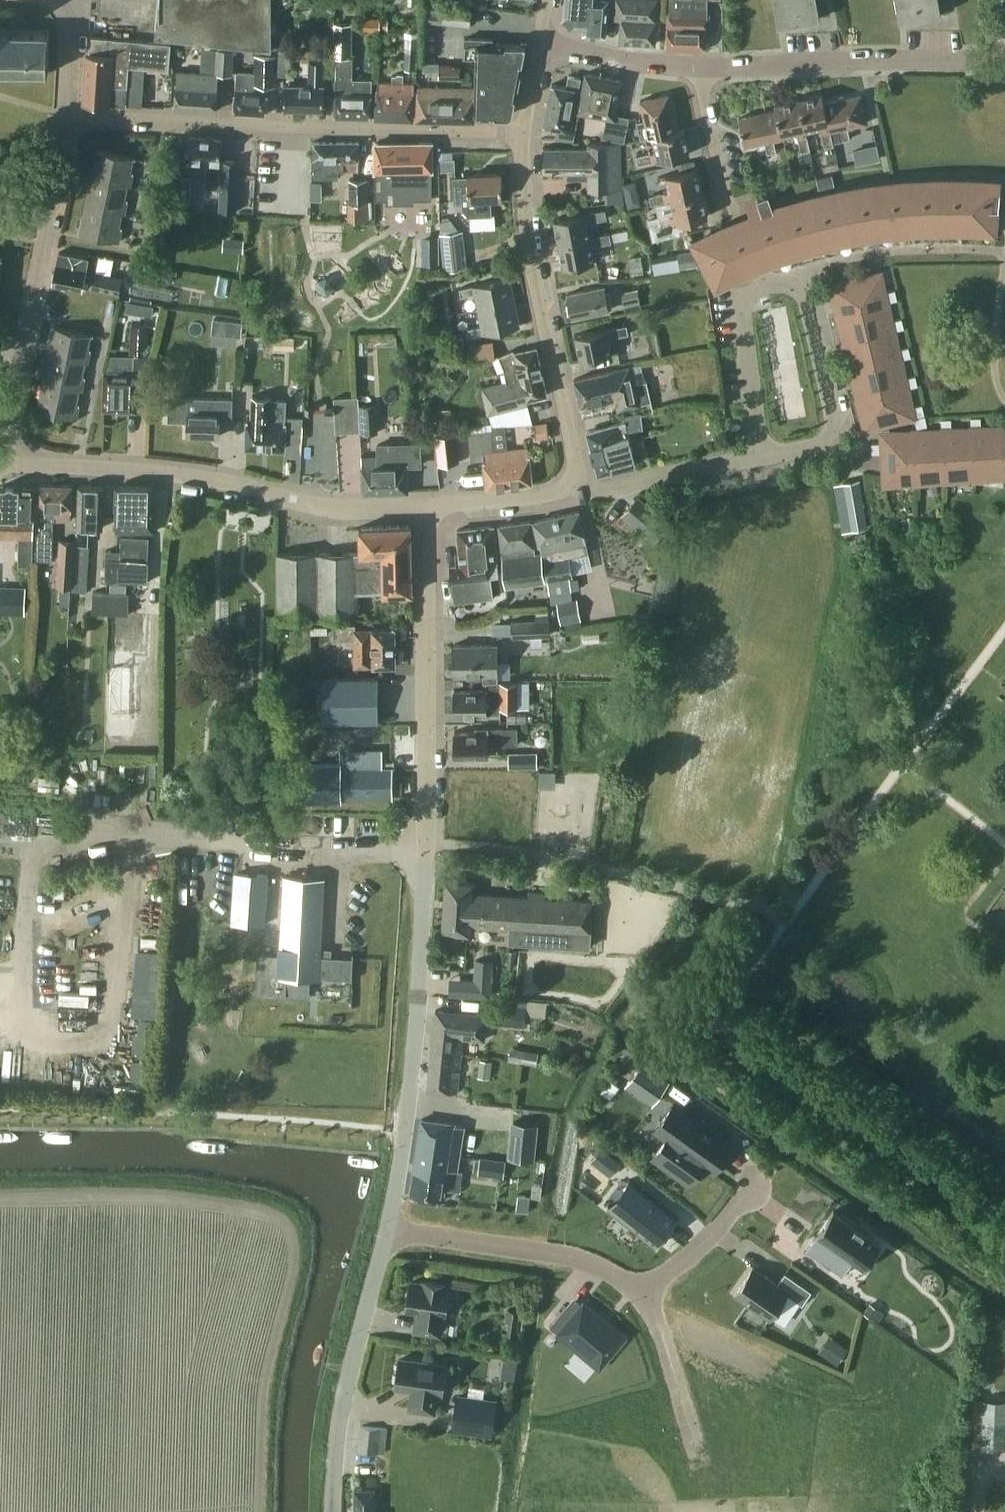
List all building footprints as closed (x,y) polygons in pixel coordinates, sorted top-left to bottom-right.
[(155,36),(271,48),(271,0),(158,0),(155,36)] [(565,14),(572,21),(584,22),(583,32),(606,34),(609,0),(566,0),(565,14)] [(611,17),(622,18),(620,40),(655,43),(659,0),(612,0),(611,17)] [(709,0),(671,0),(670,12),(669,12),(667,48),(705,49),(705,38),(711,38),(711,13),(709,13),(709,0)] [(778,24),(820,17),(817,0),(774,0),(778,24)] [(939,0),(896,0),(900,20),(942,13),(939,0)] [(442,22),(470,26),(473,7),(444,3),(442,22)] [(379,16),(361,16),(361,31),(380,30),(379,16)] [(350,21),(335,21),(334,55),(350,56),(350,21)] [(48,71),(48,30),(0,30),(0,71),(48,71)] [(276,53),(276,83),(277,73),(291,74),(292,34),(276,34),(276,53)] [(169,68),(171,41),(93,35),(92,51),(86,51),(82,100),(127,103),(127,97),(157,99),(158,85),(145,84),(147,66),(169,68)] [(475,56),(475,87),(475,113),(507,114),(512,112),(525,43),(506,42),(506,45),(492,44),(492,36),(465,35),(464,56),(475,56)] [(405,45),(404,68),(416,68),(416,45),(405,45)] [(178,69),(175,107),(216,109),(219,73),(232,74),(234,48),(217,47),(216,72),(178,69)] [(324,108),(325,60),(323,60),(323,48),(301,48),(301,71),(308,71),(308,84),(285,83),(284,108),(324,108)] [(268,83),(276,83),(276,53),(254,53),(254,71),(236,70),(235,112),(267,113),(268,83)] [(353,56),(337,56),(336,76),(335,115),(371,116),(372,77),(349,76),(349,73),(353,73),(353,56)] [(460,64),(439,63),(438,75),(459,76),(460,64)] [(623,79),(586,72),(578,111),(605,116),(602,137),(625,141),(630,116),(616,114),(623,79)] [(397,74),(393,74),(392,81),(378,81),(376,117),(413,118),(415,82),(404,82),(404,73),(397,73),(397,74)] [(572,129),(581,76),(569,74),(567,86),(552,83),(544,123),(572,129)] [(475,120),(475,113),(475,87),(418,85),(417,119),(475,120)] [(641,140),(654,137),(654,136),(678,130),(677,130),(668,93),(641,99),(645,119),(637,121),(641,140)] [(833,143),(830,129),(829,130),(824,102),(825,102),(823,93),(799,98),(806,128),(819,125),(824,145),(833,143)] [(829,130),(830,129),(837,128),(840,139),(851,137),(848,125),(868,121),(861,93),(825,102),(824,102),(829,130)] [(775,104),(776,108),(777,108),(782,134),(796,131),(803,161),(812,159),(805,128),(806,128),(799,98),(775,104)] [(783,136),(782,134),(777,108),(776,108),(739,117),(745,145),(765,140),(767,152),(776,150),(774,138),(783,136)] [(684,128),(678,130),(654,136),(654,137),(657,150),(636,155),(638,164),(690,153),(684,128)] [(212,159),(210,174),(208,174),(208,186),(222,187),(220,208),(235,209),(239,161),(220,159),(221,137),(190,134),(188,157),(212,159)] [(416,140),(370,141),(371,184),(371,197),(428,196),(427,140),(416,140)] [(359,168),(359,141),(312,141),(313,176),(339,176),(339,168),(359,168)] [(544,147),(544,170),(588,171),(588,190),(624,188),(622,142),(587,142),(588,146),(544,147)] [(90,177),(129,185),(132,185),(134,171),(132,171),(135,156),(96,148),(90,177)] [(453,160),(439,161),(440,172),(454,172),(453,160)] [(652,203),(660,201),(702,191),(697,167),(665,174),(669,190),(650,194),(652,203)] [(503,197),(502,172),(469,174),(469,175),(455,176),(456,202),(464,201),(464,208),(470,214),(492,213),(491,197),(503,197)] [(170,213),(189,215),(192,175),(172,174),(170,213)] [(816,177),(818,187),(834,184),(832,174),(816,177)] [(90,177),(84,205),(123,212),(126,213),(129,199),(126,198),(129,185),(90,177)] [(368,201),(367,178),(349,178),(349,202),(368,201)] [(904,187),(909,230),(937,228),(939,228),(934,186),(904,187)] [(936,186),(934,186),(939,228),(965,228),(969,229),(965,186),(936,186)] [(995,230),(999,188),(967,186),(965,186),(969,229),(994,230),(995,230)] [(904,187),(874,191),(879,233),(909,230),(904,187)] [(708,215),(702,191),(660,201),(663,214),(658,215),(649,218),(654,237),(680,231),(679,228),(677,222),(708,215)] [(849,239),(879,233),(874,191),(844,196),(849,239)] [(626,195),(628,207),(641,204),(638,192),(626,195)] [(770,262),(790,255),(785,211),(776,214),(769,193),(751,199),(758,220),(753,223),(768,262),(770,262)] [(844,196),(814,203),(819,246),(825,244),(849,239),(844,196)] [(797,252),(819,246),(814,203),(785,211),(790,255),(797,252)] [(120,226),(123,212),(84,205),(79,233),(120,241),(123,227),(120,226)] [(555,218),(559,242),(590,236),(588,221),(607,217),(606,208),(555,218)] [(440,233),(440,239),(444,268),(466,266),(462,230),(459,230),(451,217),(442,219),(442,232),(440,233)] [(740,228),(727,234),(744,273),(759,266),(768,262),(753,223),(740,228)] [(610,232),(590,236),(559,242),(564,266),(595,260),(592,245),(612,241),(610,232)] [(718,286),(744,273),(727,234),(697,248),(717,286),(718,286)] [(243,238),(223,236),(222,250),(242,251),(243,238)] [(438,263),(438,239),(422,240),(422,264),(438,263)] [(83,288),(84,284),(119,291),(122,277),(86,269),(88,257),(60,252),(53,282),(83,288)] [(677,256),(652,260),(654,272),(679,268),(677,256)] [(830,284),(837,313),(881,303),(875,274),(830,284)] [(475,292),(478,308),(515,301),(511,277),(460,287),(462,295),(475,292)] [(568,293),(573,316),(609,308),(605,285),(568,293)] [(621,291),(624,302),(640,299),(638,287),(621,291)] [(885,291),(887,302),(897,299),(894,289),(885,291)] [(515,301),(478,308),(482,324),(468,327),(470,335),(520,325),(515,301)] [(152,314),(153,304),(141,302),(139,312),(152,314)] [(888,332),(881,303),(837,313),(844,342),(888,332)] [(894,330),(903,328),(901,318),(891,320),(894,330)] [(240,335),(242,320),(227,319),(225,333),(240,335)] [(129,352),(147,353),(149,324),(130,323),(129,352)] [(581,358),(612,352),(610,336),(629,333),(627,324),(576,334),(581,358)] [(55,325),(49,353),(88,361),(91,348),(89,348),(92,333),(55,325)] [(895,360),(888,332),(844,342),(851,371),(895,360)] [(255,335),(244,334),(243,355),(254,355),(255,335)] [(495,356),(493,341),(468,344),(470,359),(495,356)] [(548,394),(543,372),(537,346),(515,351),(514,347),(497,354),(504,372),(507,379),(482,385),(488,413),(492,426),(533,425),(529,404),(527,398),(548,394)] [(910,357),(908,347),(898,349),(901,360),(910,357)] [(49,353),(43,381),(82,389),(85,376),(83,375),(85,362),(88,363),(88,361),(49,353)] [(138,409),(139,372),(139,371),(134,371),(134,355),(112,355),(108,371),(106,371),(106,372),(106,408),(138,409)] [(851,371),(858,400),(902,389),(895,360),(851,371)] [(574,377),(580,405),(616,398),(618,409),(652,401),(647,380),(637,382),(632,364),(574,377)] [(917,385),(915,375),(905,378),(907,387),(917,385)] [(82,391),(82,389),(43,381),(37,409),(76,417),(79,403),(77,403),(80,390),(82,391)] [(858,400),(865,429),(909,418),(902,389),(858,400)] [(286,415),(287,399),(270,398),(270,396),(251,395),(250,414),(248,413),(246,446),(285,448),(286,415)] [(233,418),(233,397),(168,396),(168,420),(188,420),(188,434),(220,435),(221,417),(233,418)] [(378,431),(376,403),(358,404),(360,432),(378,431)] [(912,406),(914,416),(924,414),(921,404),(912,406)] [(452,422),(451,407),(437,408),(438,422),(452,422)] [(648,412),(625,414),(626,419),(587,431),(599,473),(637,463),(628,428),(650,426),(648,412)] [(914,418),(916,427),(927,425),(924,415),(914,418)] [(981,426),(981,417),(970,417),(971,427),(981,426)] [(951,428),(951,418),(940,419),(941,429),(951,428)] [(548,436),(546,421),(535,422),(537,438),(548,436)] [(484,486),(529,483),(526,449),(494,452),(492,428),(467,430),(470,459),(481,458),(484,486)] [(438,463),(459,461),(456,432),(435,435),(438,463)] [(1001,432),(971,434),(974,479),(1003,478),(1001,432)] [(942,435),(944,481),(974,479),(971,434),(942,435)] [(912,437),(914,482),(944,481),(942,435),(912,437)] [(914,482),(912,437),(882,438),(885,484),(914,482)] [(364,491),(408,490),(407,477),(407,469),(422,469),(421,441),(376,442),(376,455),(362,455),(364,491)] [(872,442),(873,452),(883,451),(882,442),(872,442)] [(860,479),(843,482),(851,530),(868,527),(860,479)] [(37,483),(37,486),(36,517),(34,556),(49,556),(50,519),(69,519),(71,485),(37,483)] [(37,486),(1,485),(1,501),(0,501),(0,537),(18,538),(18,563),(31,563),(32,517),(34,517),(36,517),(37,486)] [(79,485),(76,543),(88,544),(89,525),(103,526),(105,486),(79,485)] [(153,530),(155,508),(151,507),(152,485),(117,485),(116,530),(153,530)] [(639,497),(623,515),(653,541),(669,523),(639,497)] [(535,520),(542,551),(543,554),(550,580),(570,575),(574,574),(570,556),(572,556),(575,555),(589,552),(579,509),(575,510),(535,520)] [(547,580),(543,554),(542,551),(535,552),(531,520),(498,524),(506,585),(547,580)] [(491,576),(499,575),(494,524),(458,528),(460,550),(456,551),(458,563),(450,564),(454,601),(494,597),(491,576)] [(383,591),(412,591),(411,525),(360,526),(360,549),(277,550),(278,617),(357,615),(357,591),(382,590),(383,591)] [(122,535),(121,548),(120,557),(148,559),(149,536),(122,535)] [(652,557),(659,548),(647,537),(639,546),(652,557)] [(74,543),(74,539),(59,538),(57,584),(70,585),(70,590),(72,590),(74,543)] [(87,591),(90,544),(88,544),(76,543),(74,543),(72,590),(85,590),(87,591)] [(120,557),(121,548),(107,548),(105,578),(119,579),(120,557)] [(148,559),(120,557),(119,579),(148,580),(149,559),(148,559)] [(24,614),(25,586),(0,585),(0,613),(24,614)] [(106,613),(107,591),(93,590),(92,612),(106,613)] [(129,592),(107,591),(106,613),(128,614),(129,592)] [(581,618),(577,598),(573,599),(557,602),(561,622),(564,621),(581,618)] [(513,636),(542,635),(559,634),(559,633),(551,633),(551,618),(513,619),(513,636)] [(334,638),(354,638),(355,664),(397,663),(396,627),(356,628),(355,622),(334,623),(334,638)] [(484,678),(499,677),(498,642),(453,643),(454,674),(484,673),(484,678)] [(133,681),(141,659),(119,651),(111,672),(133,681)] [(322,720),(378,720),(378,676),(322,676),(322,720)] [(455,688),(455,712),(501,712),(501,706),(519,706),(518,681),(484,681),(484,688),(455,688)] [(488,754),(488,752),(488,743),(517,743),(517,726),(477,726),(477,731),(455,731),(455,755),(488,754)] [(508,752),(508,766),(537,766),(537,752),(508,752)] [(391,765),(341,766),(341,761),(307,762),(307,799),(340,799),(340,797),(392,796),(391,765)] [(232,922),(266,924),(269,874),(235,872),(232,922)] [(353,957),(331,956),(332,947),(321,947),(325,877),(284,875),(279,976),(352,979),(353,957)] [(509,940),(575,944),(591,945),(594,898),(545,896),(545,891),(528,890),(527,897),(471,894),(472,881),(446,879),(443,931),(470,932),(470,925),(510,927),(509,940)] [(17,908),(19,897),(0,892),(0,904),(17,908)] [(491,960),(474,959),(472,995),(489,996),(491,960)] [(493,1003),(492,1023),(523,1026),(525,1005),(493,1003)] [(436,1009),(432,1049),(461,1053),(463,1037),(484,1039),(486,1014),(436,1009)] [(131,1032),(130,1083),(145,1083),(146,1032),(131,1032)] [(457,1092),(461,1053),(432,1049),(427,1089),(457,1092)] [(539,1065),(541,1052),(526,1049),(523,1062),(539,1065)] [(492,1060),(480,1058),(478,1076),(490,1078),(492,1060)] [(670,1081),(642,1061),(625,1084),(653,1104),(670,1081)] [(675,1101),(661,1121),(674,1131),(670,1137),(668,1136),(653,1156),(689,1182),(704,1162),(701,1160),(705,1153),(718,1163),(732,1142),(675,1101)] [(462,1124),(422,1118),(411,1193),(443,1198),(447,1167),(456,1168),(462,1124)] [(534,1160),(538,1123),(511,1120),(507,1157),(534,1160)] [(620,1162),(602,1147),(601,1147),(592,1159),(610,1174),(620,1162)] [(503,1176),(505,1159),(479,1156),(477,1173),(503,1176)] [(617,1211),(657,1243),(678,1216),(638,1184),(617,1211)] [(880,1244),(833,1210),(805,1249),(837,1271),(847,1258),(862,1269),(880,1244)] [(778,1281),(754,1265),(738,1289),(772,1313),(789,1289),(804,1300),(814,1286),(787,1268),(778,1281)] [(409,1306),(423,1308),(422,1316),(419,1316),(417,1329),(442,1332),(445,1312),(447,1312),(451,1286),(446,1285),(446,1282),(427,1279),(426,1283),(413,1281),(409,1306)] [(623,1337),(601,1318),(602,1317),(584,1302),(576,1312),(567,1304),(550,1324),(557,1330),(559,1332),(579,1349),(580,1348),(600,1365),(623,1337)] [(520,1311),(507,1310),(506,1321),(509,1321),(507,1333),(516,1334),(520,1311)] [(848,1348),(829,1335),(818,1350),(837,1363),(848,1348)] [(448,1363),(399,1356),(394,1387),(411,1390),(408,1409),(435,1413),(438,1393),(443,1394),(448,1363)] [(497,1399),(458,1393),(452,1429),(492,1435),(497,1399)] [(387,1428),(360,1425),(357,1450),(384,1453),(387,1428)] [(375,1488),(355,1488),(355,1511),(376,1511),(375,1488)]
